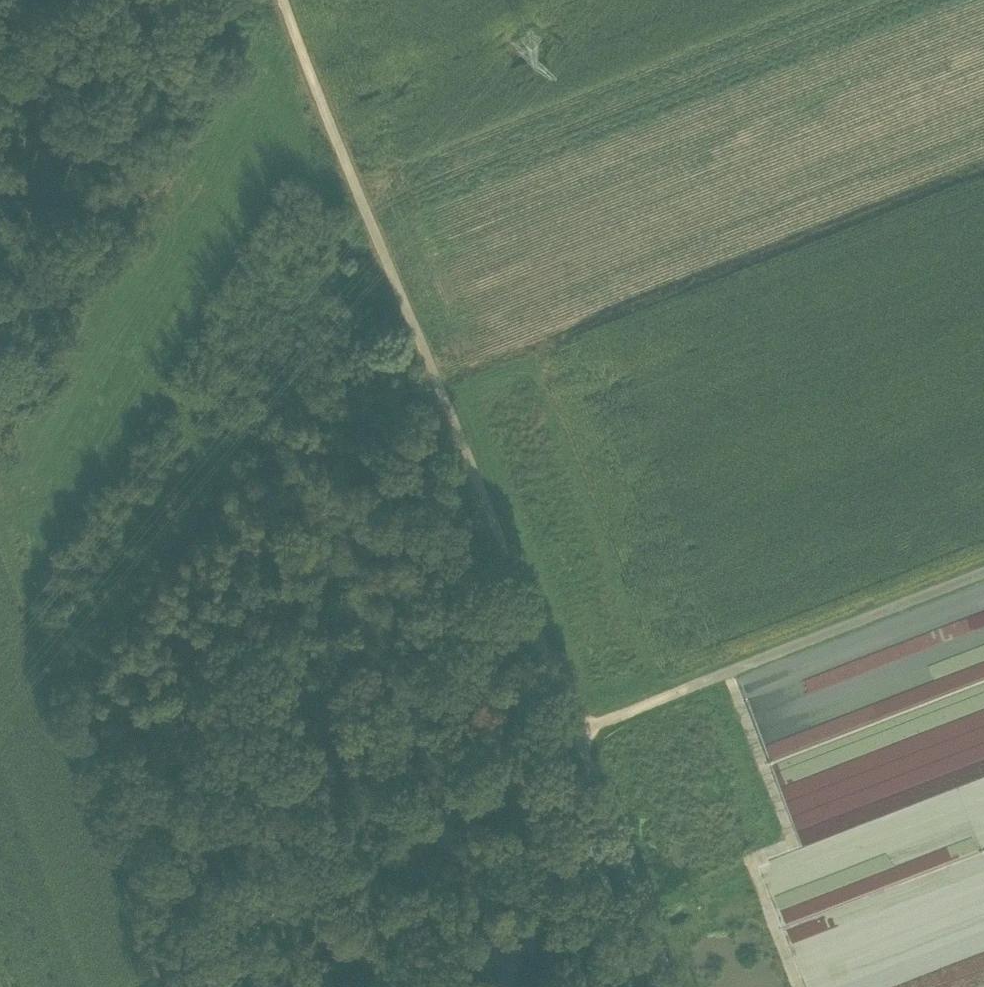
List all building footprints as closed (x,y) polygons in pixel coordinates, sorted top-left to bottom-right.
[(751,697),(804,961),(911,940),(933,970),(845,986),(917,986),(983,938),(983,668),(925,680),(935,661),(751,697)]
